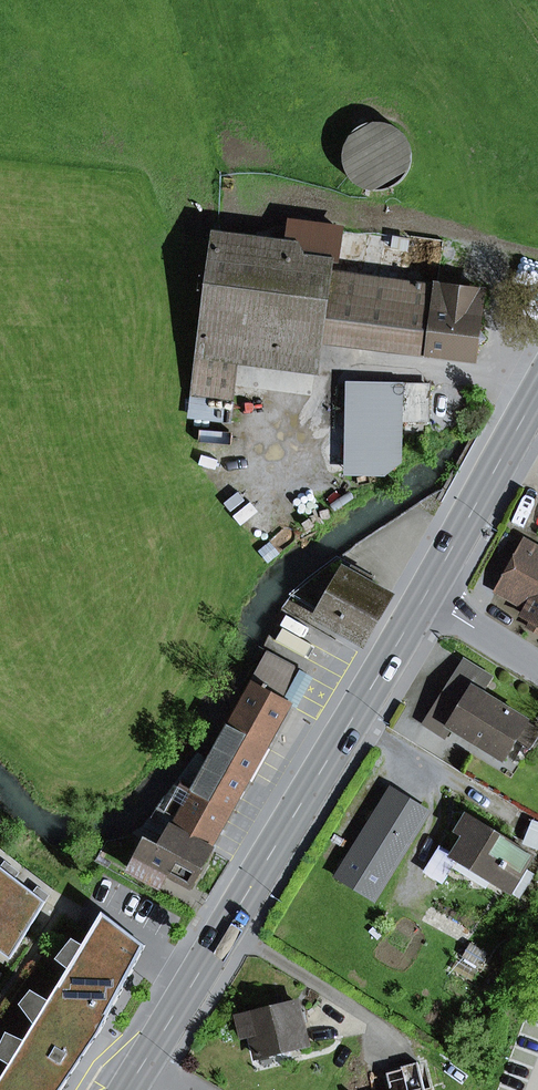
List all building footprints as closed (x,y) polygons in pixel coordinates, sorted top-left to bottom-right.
[(400,113),(344,138),(367,189),(423,164),(400,113)] [(329,262),(340,263),(345,226),(289,218),(284,256),(329,262)] [(316,356),(318,339),(429,354),(438,286),(327,272),(329,262),(284,256),(216,247),(198,390),(231,394),(238,346),(316,356)] [(477,329),(482,292),(438,286),(429,354),(473,359),(475,346),(485,339),(477,329)] [(400,385),(347,384),(345,473),(388,474),(402,463),(402,421),(399,421),(399,387),(400,385)] [(402,421),(429,421),(430,387),(399,387),(399,421),(402,421)] [(524,543),(498,590),(529,608),(525,615),(531,618),(537,622),(537,550),(524,543)] [(292,595),(361,635),(383,599),(366,589),(372,579),(337,558),(292,595)] [(537,635),(537,622),(531,618),(526,628),(537,635)] [(307,657),(313,648),(278,630),(264,656),(268,658),(211,762),(200,756),(147,825),(168,837),(162,849),(149,842),(132,871),(160,886),(168,872),(191,884),(308,674),(301,670),(307,657)] [(322,666),(334,647),(319,638),(313,648),(307,657),(322,666)] [(472,689),(449,726),(451,728),(502,759),(514,740),(527,720),(481,692),(490,677),(464,661),(454,678),(472,689)] [(451,728),(449,726),(472,689),(454,678),(425,724),(446,736),(451,728)] [(527,720),(514,740),(530,750),(537,737),(537,727),(527,720)] [(391,790),(338,876),(374,898),(427,812),(391,790)] [(518,896),(531,876),(521,870),(530,855),(469,817),(461,831),(468,835),(455,856),(454,857),(456,858),(518,896)] [(441,847),(425,872),(442,882),(456,858),(454,857),(455,856),(441,847)] [(0,865),(0,899),(16,878),(0,865)] [(16,878),(0,899),(0,951),(11,959),(46,902),(16,878)] [(100,1033),(147,945),(104,912),(84,945),(70,969),(50,1000),(36,1024),(26,1040),(11,1065),(0,1083),(0,1089),(62,1089),(66,1084),(77,1068),(100,1033)] [(57,959),(70,969),(84,945),(73,938),(57,959)] [(21,1004),(36,1024),(50,1000),(33,989),(21,1004)] [(253,1035),(258,1057),(307,1045),(297,1003),(248,1015),(253,1035)] [(237,1017),(242,1038),(253,1035),(248,1015),(237,1017)] [(11,1065),(26,1040),(8,1032),(0,1049),(0,1058),(11,1065)] [(417,1062),(401,1067),(401,1069),(386,1073),(391,1089),(425,1089),(417,1062)]
